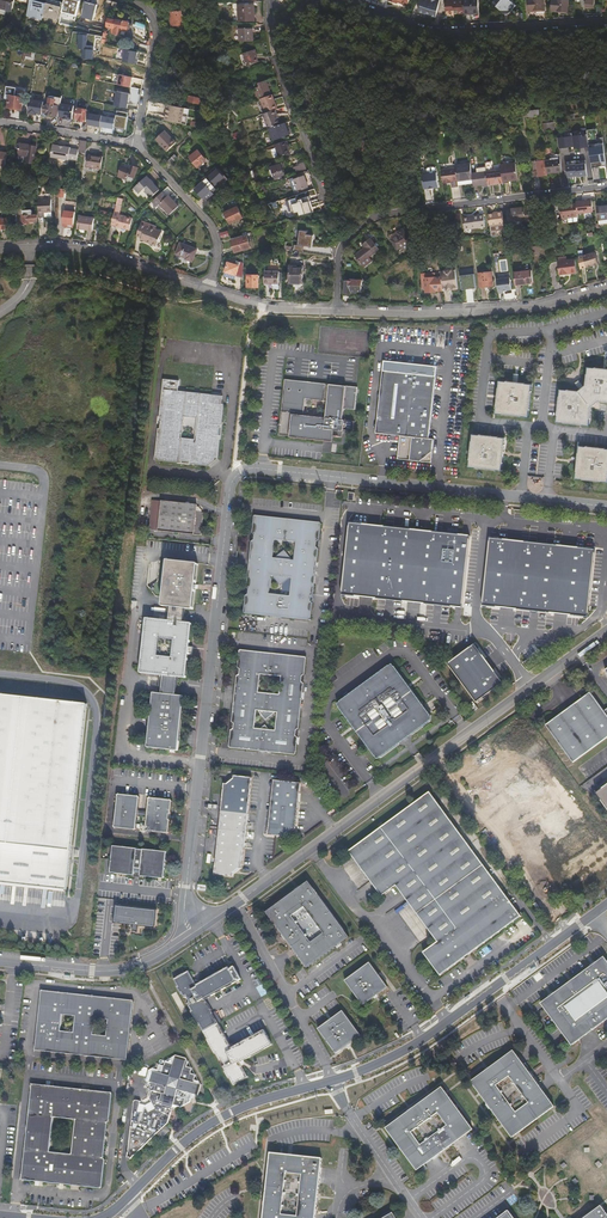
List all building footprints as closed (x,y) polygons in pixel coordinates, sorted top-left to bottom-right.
[(17,0),(1,0),(0,2),(0,9),(7,11),(13,13),(17,0)] [(65,3),(59,1),(57,0),(49,0),(48,7),(45,14),(60,19),(65,3)] [(107,9),(112,11),(115,2),(109,0),(107,9)] [(398,5),(400,6),(406,8),(409,0),(399,0),(398,5)] [(417,13),(436,17),(440,0),(420,0),(417,13)] [(464,2),(465,17),(480,17),(478,0),(469,0),(469,2),(464,2)] [(526,0),(527,13),(533,13),(533,11),(542,11),(542,0),(531,0),(526,0)] [(550,13),(556,13),(556,11),(567,12),(568,0),(551,0),(550,13)] [(586,1),(586,8),(593,9),(594,0),(581,0),(586,1)] [(85,13),(97,15),(99,3),(86,1),(85,13)] [(496,9),(504,17),(509,16),(516,8),(508,1),(506,4),(503,1),(496,9)] [(45,14),(48,7),(32,2),(28,18),(36,20),(43,22),(45,14)] [(454,18),(465,17),(464,2),(447,4),(446,10),(447,19),(454,19),(454,18)] [(254,7),(233,6),(233,22),(254,23),(254,7)] [(185,13),(174,13),(174,27),(185,27),(185,13)] [(118,21),(109,20),(107,28),(110,29),(113,29),(112,34),(122,37),(122,35),(125,36),(126,32),(129,33),(131,23),(118,20),(118,21)] [(251,30),(238,30),(238,43),(251,43),(251,30)] [(82,33),(81,48),(85,49),(84,58),(96,59),(98,34),(82,33)] [(149,52),(150,44),(140,42),(138,50),(149,52)] [(127,49),(125,61),(139,63),(141,51),(127,49)] [(37,61),(38,53),(34,52),(27,51),(25,60),(27,61),(27,59),(37,61)] [(255,57),(256,57),(255,52),(243,56),(247,68),(257,64),(256,60),(255,57)] [(133,86),(135,76),(121,74),(120,84),(133,86)] [(116,91),(119,77),(110,75),(107,90),(116,91)] [(269,82),(259,85),(260,89),(255,91),(258,101),(260,100),(271,97),(268,89),(271,88),(269,82)] [(130,102),(140,103),(142,88),(132,87),(130,102)] [(11,90),(10,95),(26,99),(27,93),(11,90)] [(115,105),(129,108),(131,92),(118,90),(115,105)] [(30,114),(44,114),(45,94),(31,93),(30,114)] [(201,96),(190,94),(189,100),(200,102),(201,96)] [(26,99),(10,95),(8,108),(24,111),(26,99)] [(271,97),(260,100),(265,115),(274,112),(275,112),(273,105),(275,104),(273,97),(271,97)] [(59,106),(60,102),(60,99),(55,98),(54,105),(49,104),(49,106),(45,105),(44,114),(58,116),(60,110),(60,106),(59,106)] [(84,121),(86,108),(77,107),(75,117),(79,118),(78,121),(84,121)] [(274,112),(265,115),(262,116),(266,131),(278,127),(275,117),(276,117),(274,112)] [(555,132),(554,122),(542,124),(543,133),(555,132)] [(278,127),(266,131),(270,143),(281,140),(280,139),(288,137),(285,125),(278,127)] [(560,149),(589,146),(592,166),(606,165),(604,137),(598,137),(597,128),(587,129),(588,134),(573,135),(573,133),(566,133),(566,136),(558,137),(560,149)] [(165,132),(156,140),(168,152),(177,144),(165,132)] [(288,155),(284,142),(273,146),(274,149),(277,157),(277,158),(288,155)] [(33,163),(36,146),(19,144),(17,155),(21,155),(20,160),(27,161),(27,162),(33,163)] [(77,160),(78,152),(78,150),(69,149),(69,148),(52,145),(50,158),(67,160),(67,159),(77,160)] [(199,151),(192,158),(201,168),(208,161),(199,151)] [(101,170),(103,157),(88,154),(86,167),(101,170)] [(176,156),(170,161),(173,165),(179,159),(176,156)] [(537,177),(546,176),(546,175),(544,162),(535,163),(534,159),(529,159),(531,169),(536,169),(537,177)] [(566,162),(568,178),(588,175),(586,159),(566,162)] [(546,175),(561,173),(559,160),(544,161),(544,162),(546,175)] [(485,172),(487,185),(496,184),(496,183),(502,183),(500,169),(491,170),(490,162),(484,163),(485,168),(485,172)] [(299,166),(293,168),(295,173),(304,170),(302,163),(298,164),(299,166)] [(126,180),(126,179),(128,176),(134,178),(138,168),(132,166),(132,167),(125,164),(123,167),(122,167),(118,177),(126,180)] [(269,167),(269,169),(278,166),(280,173),(282,172),(280,164),(269,167)] [(454,166),(455,169),(457,185),(472,183),(470,174),(469,164),(454,166)] [(499,166),(500,169),(502,183),(516,181),(514,164),(499,166)] [(269,169),(272,178),(281,176),(280,173),(278,166),(269,169)] [(455,169),(440,170),(441,184),(448,183),(447,182),(450,182),(450,183),(451,188),(457,187),(457,185),(455,169)] [(255,170),(249,173),(253,179),(258,176),(255,170)] [(207,180),(195,191),(207,204),(216,195),(211,190),(224,179),(218,171),(207,180)] [(472,183),(472,187),(481,186),(481,185),(487,185),(485,172),(476,173),(470,174),(472,183)] [(435,173),(420,175),(421,180),(423,189),(428,188),(432,188),(437,187),(435,173)] [(295,191),(306,188),(302,176),(297,177),(291,179),(290,178),(287,179),(292,194),(296,193),(295,191)] [(150,200),(160,191),(147,177),(134,190),(140,196),(144,192),(150,200)] [(64,198),(64,193),(64,189),(56,187),(56,197),(64,198)] [(159,205),(166,198),(162,194),(161,193),(152,203),(152,204),(156,208),(159,205)] [(166,198),(159,205),(169,216),(178,207),(168,196),(166,198)] [(310,198),(297,202),(300,212),(313,208),(310,198)] [(51,199),(38,200),(39,216),(45,215),(45,210),(52,210),(51,199)] [(117,199),(111,225),(117,227),(117,229),(130,232),(133,219),(120,216),(120,215),(119,214),(122,200),(117,199)] [(586,202),(581,203),(583,210),(577,211),(578,215),(594,213),(592,200),(586,201),(586,202)] [(65,201),(65,210),(76,210),(76,201),(65,201)] [(562,219),(569,218),(578,217),(578,215),(577,211),(576,204),(570,205),(567,205),(566,203),(559,204),(562,219)] [(606,219),(606,205),(595,207),(597,221),(606,220),(606,219)] [(234,208),(223,214),(229,226),(240,221),(234,208)] [(522,208),(504,210),(506,223),(510,222),(510,223),(524,221),(522,209),(522,208)] [(107,226),(109,211),(101,209),(99,218),(103,218),(102,225),(107,226)] [(73,224),(75,212),(64,210),(62,223),(73,224)] [(37,222),(37,216),(32,216),(32,212),(19,213),(19,224),(30,224),(30,222),(37,222)] [(491,215),(486,215),(488,227),(495,226),(502,225),(500,212),(495,213),(495,214),(491,215)] [(471,216),(461,218),(463,231),(483,228),(481,213),(471,215),(471,216)] [(77,228),(92,230),(94,219),(78,217),(77,228)] [(252,217),(245,220),(246,225),(250,224),(250,222),(254,221),(252,217)] [(8,218),(1,218),(0,218),(0,229),(1,229),(9,228),(8,218)] [(163,232),(157,229),(148,225),(149,223),(144,220),(137,234),(142,236),(142,238),(145,239),(144,240),(156,246),(163,232)] [(411,241),(404,230),(403,229),(390,237),(398,250),(402,247),(409,242),(411,241)] [(411,229),(404,230),(411,241),(411,242),(413,241),(411,229)] [(241,237),(230,240),(234,254),(249,250),(245,234),(241,235),(241,237)] [(294,249),(286,248),(285,252),(298,254),(298,248),(307,249),(313,249),(314,244),(313,244),(314,240),(296,238),(294,249)] [(363,249),(352,256),(360,268),(370,261),(369,258),(377,252),(368,240),(360,246),(363,249)] [(194,263),(199,251),(181,243),(177,254),(187,258),(186,260),(194,263)] [(534,247),(527,248),(528,252),(528,255),(529,257),(536,256),(534,247)] [(583,251),(585,266),(593,265),(592,263),(597,262),(595,252),(590,253),(590,250),(584,251),(583,251)] [(566,262),(557,263),(558,275),(575,273),(574,261),(566,262)] [(235,278),(242,280),(242,269),(235,266),(227,264),(224,274),(225,275),(223,279),(233,282),(235,278)] [(289,283),(301,284),(302,272),(302,267),(296,267),(289,266),(289,283)] [(454,269),(439,271),(441,280),(441,288),(445,287),(451,287),(451,288),(457,287),(454,269)] [(279,272),(264,271),(264,283),(278,284),(279,280),(279,273),(279,272)] [(531,272),(512,275),(514,287),(532,285),(531,272)] [(441,288),(441,280),(434,280),(433,273),(420,274),(421,288),(423,287),(423,292),(433,292),(433,290),(442,289),(441,288)] [(461,289),(476,288),(476,274),(461,274),(461,289)] [(490,275),(477,276),(478,289),(492,288),(490,275)] [(508,276),(495,278),(497,294),(503,293),(502,291),(510,290),(508,276)] [(258,278),(246,277),(246,289),(258,290),(258,278)] [(351,281),(344,281),(345,294),(351,294),(351,290),(353,290),(353,291),(362,291),(362,282),(352,282),(351,281)] [(588,366),(585,385),(584,386),(580,381),(576,384),(580,389),(579,390),(560,389),(557,422),(589,425),(591,407),(598,401),(606,403),(606,369),(588,366)] [(429,437),(436,376),(383,370),(376,433),(400,435),(398,458),(431,462),(434,439),(429,438),(429,437)] [(324,436),(333,437),(333,435),(340,435),(341,430),(343,430),(344,419),(342,419),(343,408),(355,409),(357,387),(299,381),(284,379),(278,435),(323,440),(324,436)] [(221,423),(223,404),(210,402),(211,395),(178,391),(179,381),(165,380),(161,417),(159,417),(157,432),(159,432),(156,458),(178,461),(178,463),(193,465),(193,462),(208,464),(216,458),(218,439),(221,439),(222,423),(221,423)] [(529,417),(532,384),(499,381),(495,414),(529,417)] [(210,402),(223,404),(223,396),(211,395),(210,402)] [(503,455),(505,438),(473,434),(469,466),(502,470),(503,455)] [(580,446),(576,478),(606,482),(606,449),(580,446)] [(203,513),(201,513),(196,512),(197,507),(197,505),(152,500),(149,529),(201,536),(203,513)] [(311,619),(321,523),(255,515),(244,612),(245,613),(309,620),(311,619)] [(470,536),(349,523),(342,595),(462,608),(470,536)] [(499,539),(490,538),(482,605),(588,616),(589,606),(595,549),(586,548),(499,539)] [(193,609),(195,589),(196,585),(198,565),(196,563),(167,561),(162,606),(168,606),(171,607),(185,609),(193,609)] [(184,622),(185,609),(171,607),(169,620),(166,620),(146,618),(140,673),(163,676),(162,684),(177,686),(178,677),(186,678),(189,655),(190,646),(192,624),(191,623),(184,622)] [(475,644),(448,664),(477,703),(503,683),(475,644)] [(296,754),(306,658),(305,657),(241,650),(239,651),(229,746),(231,748),(295,755),(296,754)] [(383,758),(431,722),(432,715),(396,667),(390,666),(341,703),(341,709),(376,757),(383,758)] [(177,686),(162,684),(161,693),(153,692),(147,747),(170,750),(175,750),(178,751),(184,696),(176,695),(177,686)] [(604,711),(590,692),(546,725),(573,763),(606,738),(606,715),(604,711)] [(67,890),(87,704),(0,695),(0,882),(67,890)] [(474,712),(478,708),(473,701),(468,705),(474,712)] [(352,747),(356,744),(350,736),(346,739),(352,747)] [(242,868),(252,777),(234,776),(234,779),(227,784),(224,783),(214,874),(232,876),(233,873),(239,868),(242,868)] [(296,829),(301,783),(274,780),(268,834),(286,836),(287,833),(293,828),(296,829)] [(596,794),(606,809),(606,786),(596,794)] [(438,942),(423,952),(440,976),(521,916),(430,791),(349,851),(381,895),(396,885),(438,942)] [(173,801),(172,800),(151,797),(149,799),(147,813),(138,812),(140,798),(139,796),(119,794),(118,795),(115,827),(116,828),(135,830),(137,829),(138,817),(146,818),(145,830),(147,831),(168,834),(169,832),(173,801)] [(164,878),(166,852),(143,849),(143,850),(137,850),(137,849),(114,846),(111,873),(134,875),(134,874),(140,875),(140,876),(164,878)] [(308,881),(301,887),(295,891),(267,912),(307,968),(349,937),(308,881)] [(155,928),(158,910),(116,905),(114,923),(133,925),(133,931),(139,932),(139,926),(155,928)] [(605,957),(541,1003),(572,1045),(606,1020),(606,961),(605,957)] [(363,1005),(388,987),(370,962),(345,980),(363,1005)] [(200,1024),(204,1032),(219,1024),(205,999),(237,982),(236,980),(237,979),(238,981),(241,979),(234,966),(232,967),(232,968),(230,969),(228,967),(197,985),(189,971),(174,979),(178,986),(177,987),(181,994),(182,993),(191,1010),(190,1011),(198,1025),(200,1024)] [(41,992),(35,1048),(36,1050),(111,1059),(126,1060),(128,1059),(133,1008),(134,1001),(132,1000),(43,990),(41,992)] [(336,1053),(361,1035),(343,1010),(318,1028),(336,1053)] [(219,1024),(204,1032),(208,1039),(207,1040),(214,1054),(216,1053),(226,1070),(224,1071),(228,1078),(230,1078),(234,1085),(248,1076),(240,1063),(272,1044),(264,1029),(232,1047),(219,1024)] [(512,1137),(554,1106),(540,1086),(513,1051),(472,1081),(512,1137)] [(199,1095),(201,1085),(194,1072),(186,1058),(175,1055),(149,1070),(146,1081),(149,1082),(148,1084),(151,1085),(149,1096),(152,1102),(155,1107),(158,1112),(161,1112),(160,1123),(165,1124),(166,1125),(169,1123),(174,1105),(182,1107),(191,1102),(194,1094),(199,1095)] [(140,1075),(147,1076),(148,1067),(141,1066),(140,1075)] [(102,1188),(105,1160),(104,1158),(108,1123),(110,1121),(113,1092),(32,1083),(21,1180),(102,1188)] [(417,1170),(473,1129),(442,1087),(387,1128),(417,1170)] [(154,1136),(166,1125),(165,1124),(160,1123),(161,1112),(158,1112),(155,1107),(151,1110),(148,1104),(141,1103),(142,1100),(136,1100),(134,1101),(132,1119),(128,1157),(130,1156),(132,1159),(154,1136)] [(322,1158),(270,1153),(263,1217),(315,1217),(322,1158)] [(602,1206),(586,1217),(606,1217),(606,1212),(602,1206)]
